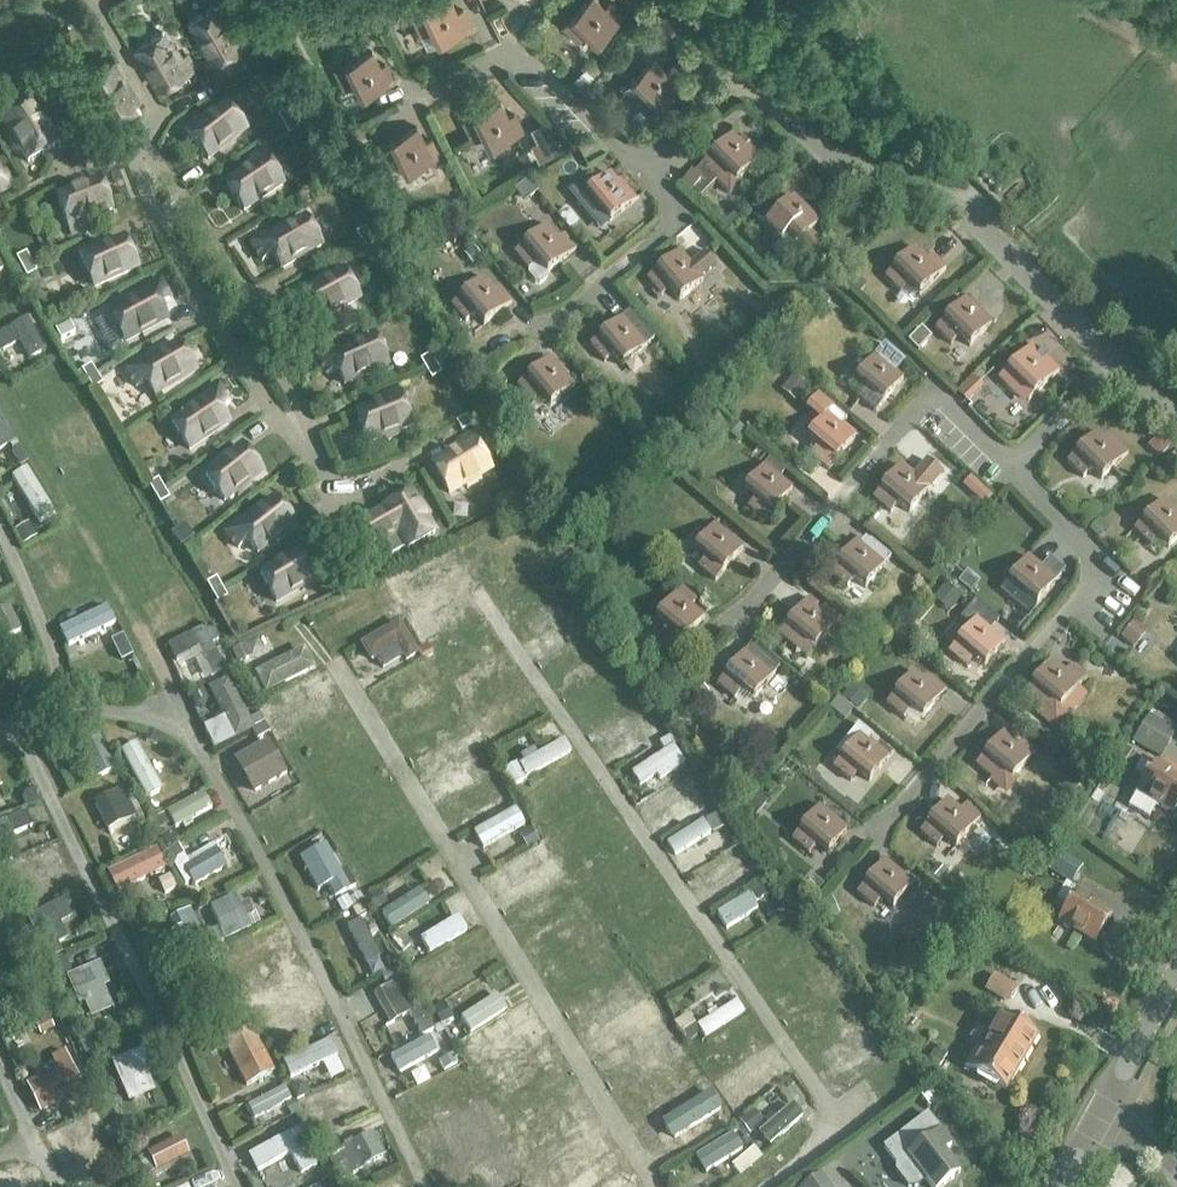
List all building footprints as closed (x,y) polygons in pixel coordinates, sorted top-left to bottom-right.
[(412,14),(421,34),(427,47),(438,43),(466,29),(472,26),(463,9),(457,11),(452,0),(442,0),(412,14)] [(605,8),(598,0),(588,0),(563,24),(579,40),(587,32),(597,43),(626,14),(613,0),(605,8)] [(242,27),(233,32),(217,5),(190,20),(200,36),(195,39),(202,51),(207,48),(214,61),(249,40),(242,27)] [(187,54),(178,59),(162,31),(135,47),(159,87),(194,67),(187,54)] [(386,63),(380,66),(372,50),(334,69),(344,89),(355,84),(361,97),(395,81),(386,63)] [(671,65),(666,70),(653,57),(624,86),(640,102),(648,94),(658,104),(684,79),(671,65)] [(128,116),(141,109),(112,60),(86,76),(95,91),(91,94),(98,106),(102,104),(109,116),(123,108),(128,116)] [(516,113),(508,117),(501,102),(463,120),(473,140),(484,134),(490,148),(524,131),(516,113)] [(56,130),(47,135),(31,107),(4,123),(13,139),(9,141),(16,153),(21,151),(28,163),(63,143),(56,130)] [(208,160),(245,131),(225,107),(200,127),(194,119),(183,128),(208,160)] [(278,117),(289,136),(298,131),(287,112),(278,117)] [(400,159),(406,171),(433,158),(417,126),(380,144),(389,164),(400,159)] [(748,145),(745,148),(732,136),(682,185),(691,194),(693,191),(701,198),(716,182),(729,196),(742,183),(739,180),(761,159),(748,145)] [(226,186),(244,212),(282,185),(260,152),(247,160),(253,168),(226,186)] [(0,177),(0,193),(12,186),(5,174),(0,177)] [(602,211),(611,222),(635,203),(611,174),(578,201),(593,218),(602,211)] [(57,198),(71,236),(85,231),(82,222),(111,210),(100,182),(57,198)] [(793,250),(804,261),(821,244),(811,233),(819,225),(793,198),(764,227),(780,244),(772,252),(773,253),(770,256),(776,262),(779,259),(780,260),(788,253),(789,254),(793,250)] [(280,270),(321,247),(305,220),(266,242),(262,235),(250,242),(262,262),(272,256),(280,270)] [(565,235),(559,239),(548,226),(516,252),(530,270),(530,276),(536,284),(540,284),(547,279),(548,274),(578,250),(565,235)] [(356,236),(362,244),(371,239),(365,230),(356,236)] [(371,239),(362,244),(368,254),(377,248),(371,239)] [(94,288),(137,269),(124,240),(95,254),(91,245),(77,251),(94,288)] [(909,284),(919,295),(941,274),(915,247),(885,277),(900,292),(909,284)] [(705,253),(690,265),(680,252),(648,279),(662,297),(671,290),(680,301),(704,282),(702,279),(716,267),(705,253)] [(16,259),(26,279),(36,274),(26,254),(16,259)] [(317,323),(358,300),(343,273),(304,294),(300,287),(288,294),(299,314),(310,309),(317,323)] [(475,315),(484,326),(506,308),(482,279),(451,305),(465,323),(475,315)] [(110,315),(125,343),(166,321),(158,307),(169,301),(158,280),(146,287),(150,294),(110,315)] [(961,335),(971,345),(992,325),(967,299),(937,328),(952,343),(961,335)] [(614,356),(624,367),(648,346),(624,318),(591,345),(606,363),(614,356)] [(28,319),(0,333),(0,353),(20,343),(29,360),(44,352),(28,319)] [(69,324),(56,332),(61,341),(75,334),(69,324)] [(344,385),(387,366),(374,337),(333,356),(329,348),(317,354),(326,375),(338,370),(344,385)] [(154,396),(195,372),(179,345),(140,368),(136,361),(124,368),(136,388),(146,382),(154,396)] [(859,399),(876,413),(904,380),(896,374),(905,362),(885,345),(856,380),(867,390),(859,399)] [(1029,402),(1060,372),(1034,345),(999,379),(1014,395),(1018,391),(1029,402)] [(420,362),(431,381),(441,375),(429,356),(420,362)] [(542,397),(551,408),(575,389),(551,360),(518,386),(533,404),(542,397)] [(82,372),(93,391),(102,385),(91,366),(82,372)] [(716,375),(703,386),(711,395),(723,385),(716,375)] [(604,397),(612,390),(602,379),(595,385),(604,397)] [(957,395),(967,404),(982,389),(973,380),(957,395)] [(172,425),(189,450),(228,424),(219,411),(229,404),(216,385),(204,393),(209,399),(172,425)] [(384,437),(386,441),(399,436),(397,432),(410,427),(396,389),(382,394),(385,403),(355,414),(367,444),(384,437)] [(818,396),(807,410),(821,422),(808,437),(818,446),(810,456),(827,471),(855,439),(842,428),(847,421),(818,396)] [(16,441),(0,413),(0,451),(16,441)] [(456,423),(461,433),(471,428),(466,418),(456,423)] [(1110,434),(1104,440),(1098,433),(1067,463),(1082,478),(1092,471),(1103,482),(1130,455),(1110,434)] [(465,485),(467,489),(479,482),(477,478),(489,471),(469,435),(456,443),(461,451),(433,467),(449,494),(465,485)] [(205,477),(224,502),(235,493),(238,497),(249,488),(246,484),(261,473),(242,448),(205,477)] [(747,507),(765,522),(792,490),(763,466),(743,490),(754,499),(747,507)] [(899,505),(909,513),(929,490),(900,466),(873,499),(891,514),(899,505)] [(148,486),(160,505),(169,500),(158,481),(148,486)] [(421,504),(417,506),(411,494),(384,510),(385,512),(370,521),(365,512),(348,522),(366,552),(381,543),(389,558),(406,548),(407,550),(434,535),(425,519),(429,517),(421,504)] [(247,541),(257,554),(294,525),(275,501),(239,528),(234,522),(223,530),(238,549),(247,541)] [(1169,550),(1176,542),(1176,515),(1164,501),(1134,531),(1150,547),(1158,540),(1169,550)] [(697,567),(715,581),(742,549),(714,526),(695,549),(705,557),(697,567)] [(871,542),(865,548),(857,541),(830,573),(847,588),(854,579),(865,589),(891,559),(871,542)] [(260,576),(276,603),(316,580),(308,566),(317,561),(309,548),(260,576)] [(1050,559),(1042,569),(1028,558),(1001,590),(1019,604),(1026,596),(1037,605),(1066,572),(1050,559)] [(350,577),(355,587),(365,581),(359,572),(350,577)] [(207,585),(218,604),(227,598),(216,579),(207,585)] [(659,636),(676,650),(704,618),(691,607),(697,600),(682,587),(656,617),(667,626),(659,636)] [(73,624),(88,656),(122,638),(100,596),(85,604),(90,614),(73,624)] [(824,608),(819,613),(806,602),(779,634),(806,657),(838,620),(824,608)] [(11,608),(0,612),(0,641),(22,632),(11,608)] [(975,659),(985,667),(1005,643),(977,620),(949,653),(967,668),(975,659)] [(399,622),(360,645),(370,663),(377,659),(384,670),(403,658),(406,663),(419,655),(399,622)] [(742,691),(752,700),(779,668),(751,644),(716,685),(734,700),(742,691)] [(254,683),(264,704),(318,676),(307,656),(254,683)] [(1070,664),(1063,673),(1049,662),(1022,695),(1041,710),(1048,701),(1070,717),(1088,694),(1078,686),(1085,676),(1070,664)] [(931,678),(927,683),(914,672),(886,704),(903,718),(910,710),(922,719),(946,691),(931,678)] [(255,731),(254,730),(254,728),(264,723),(261,717),(250,722),(229,679),(208,689),(223,719),(205,728),(215,749),(236,739),(236,740),(255,731)] [(1161,759),(1176,733),(1176,732),(1150,715),(1133,742),(1161,759)] [(116,771),(91,719),(72,729),(97,780),(116,771)] [(666,752),(632,775),(641,788),(657,777),(661,782),(686,765),(674,747),(677,745),(678,746),(683,743),(676,732),(660,743),(666,752)] [(859,772),(870,782),(889,759),(861,735),(834,767),(851,782),(859,772)] [(1021,741),(1016,746),(1003,735),(975,767),(993,782),(1000,773),(1011,783),(1036,754),(1021,741)] [(520,766),(527,778),(572,753),(564,740),(537,755),(534,750),(523,756),(527,762),(520,766)] [(268,741),(234,761),(254,795),(287,775),(268,741)] [(123,764),(145,803),(181,783),(165,754),(148,764),(142,754),(123,764)] [(1152,767),(1141,760),(1130,779),(1140,785),(1135,794),(1137,794),(1129,807),(1150,819),(1157,807),(1172,816),(1176,808),(1176,781),(1152,766),(1152,767)] [(500,773),(509,790),(527,781),(517,764),(500,773)] [(95,804),(109,831),(111,835),(124,829),(122,825),(136,818),(141,828),(146,825),(143,819),(144,819),(135,801),(130,804),(123,790),(95,804)] [(707,797),(696,803),(706,819),(704,820),(713,835),(726,827),(719,815),(718,815),(707,797)] [(945,839),(956,848),(976,825),(947,801),(920,833),(938,848),(945,839)] [(164,842),(175,835),(201,820),(193,806),(156,828),(164,842)] [(819,845),(829,854),(848,831),(819,807),(792,838),(811,854),(819,845)] [(473,834),(482,850),(525,826),(516,809),(473,834)] [(0,824),(0,841),(33,828),(27,813),(0,824)] [(704,822),(667,845),(675,857),(711,834),(704,822)] [(172,863),(184,855),(178,845),(180,843),(175,835),(164,842),(162,843),(167,852),(166,853),(172,863)] [(184,855),(172,863),(185,885),(192,881),(195,887),(227,868),(214,845),(188,860),(184,855)] [(300,859),(318,891),(328,885),(335,898),(355,887),(347,872),(343,875),(326,845),(300,859)] [(1050,871),(1072,886),(1083,869),(1061,854),(1050,871)] [(156,857),(118,876),(126,891),(164,871),(156,857)] [(882,899),(895,909),(914,886),(886,862),(859,894),(875,908),(882,899)] [(52,894),(17,863),(6,874),(20,886),(15,892),(25,900),(29,895),(42,906),(52,894)] [(1074,895),(1073,896),(1063,890),(1055,904),(1065,910),(1057,922),(1094,944),(1110,917),(1074,895)] [(382,915),(392,930),(430,906),(420,891),(382,915)] [(211,908),(226,942),(251,930),(236,896),(211,908)] [(749,896),(718,915),(727,929),(758,910),(749,896)] [(67,941),(51,908),(38,914),(40,919),(35,922),(38,929),(34,930),(44,951),(54,947),(54,948),(67,941)] [(214,959),(190,911),(170,920),(176,932),(172,933),(190,972),(210,962),(210,961),(214,959)] [(421,939),(430,954),(467,931),(458,917),(421,939)] [(348,928),(368,966),(381,959),(361,921),(348,928)] [(66,958),(48,965),(55,979),(72,972),(66,958)] [(100,964),(67,978),(79,1006),(85,1003),(91,1019),(113,1010),(104,988),(109,986),(100,964)] [(404,979),(387,988),(375,994),(391,1025),(410,1015),(422,1037),(435,1030),(423,1007),(420,1009),(404,979)] [(463,1025),(471,1037),(512,1010),(504,998),(463,1025)] [(698,1027),(706,1039),(745,1014),(737,1002),(719,1013),(716,1009),(706,1015),(709,1020),(698,1027)] [(674,1023),(687,1042),(700,1033),(688,1015),(674,1023)] [(964,1066),(1005,1091),(1038,1038),(1002,1017),(981,1052),(975,1048),(964,1066)] [(224,1042),(246,1088),(275,1074),(253,1028),(224,1042)] [(437,1033),(397,1056),(404,1068),(430,1054),(443,1077),(458,1069),(446,1046),(445,1046),(437,1033)] [(331,1041),(283,1063),(291,1080),(338,1058),(331,1041)] [(28,1078),(34,1094),(81,1075),(68,1045),(42,1055),(48,1070),(28,1078)] [(144,1050),(112,1063),(129,1103),(156,1092),(145,1065),(150,1063),(144,1050)] [(248,1107),(255,1120),(291,1102),(284,1088),(248,1107)] [(278,1141),(249,1157),(257,1173),(291,1155),(302,1176),(318,1168),(306,1146),(308,1145),(300,1130),(302,1128),(295,1115),(271,1128),(278,1141)] [(930,1186),(943,1186),(959,1175),(943,1153),(951,1148),(927,1115),(883,1148),(896,1166),(895,1172),(907,1186),(918,1186),(925,1181),(930,1186)] [(386,1157),(374,1133),(351,1145),(352,1147),(334,1156),(339,1166),(346,1162),(351,1172),(361,1167),(362,1169),(386,1157)] [(181,1138),(147,1155),(148,1155),(139,1160),(145,1171),(148,1170),(151,1176),(152,1175),(155,1181),(177,1169),(180,1173),(195,1165),(181,1138)] [(823,1175),(805,1186),(832,1186),(823,1175)]
